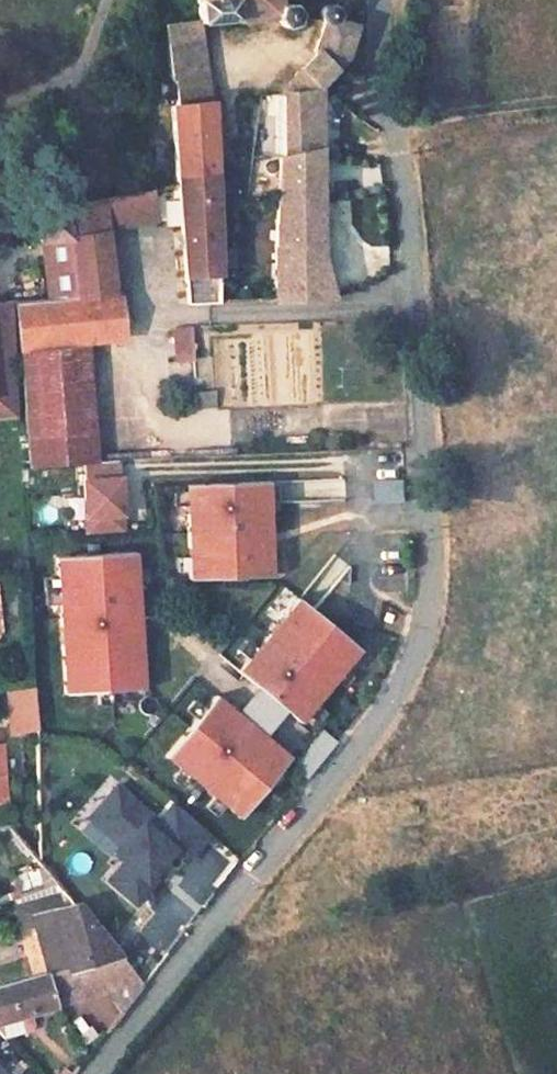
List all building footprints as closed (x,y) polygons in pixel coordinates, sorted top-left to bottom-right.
[(273,0),(198,0),(199,24),(165,26),(166,42),(203,38),(202,29),(272,24),(284,34),(294,28),(294,14),(285,7),(273,11),(273,0)] [(324,27),(313,59),(282,94),(282,96),(319,93),(318,86),(346,59),(354,26),(336,27),(336,20),(333,15),(327,13),(322,15),(318,19),(318,27),(324,27)] [(203,38),(166,42),(169,77),(174,81),(176,103),(171,108),(177,184),(213,179),(213,111),(203,38)] [(272,265),(275,298),(323,297),(330,296),(323,255),(319,93),(282,96),(283,160),(278,161),(272,265)] [(217,299),(213,179),(177,184),(185,300),(217,299)] [(113,226),(154,217),(150,189),(110,196),(113,226)] [(110,226),(113,226),(110,196),(66,204),(69,233),(41,238),(48,297),(115,290),(110,226)] [(69,233),(66,204),(37,209),(41,238),(69,233)] [(17,337),(124,335),(124,289),(115,290),(48,297),(16,301),(17,337)] [(0,302),(0,419),(19,417),(13,301),(0,302)] [(154,409),(196,407),(193,323),(175,324),(176,356),(153,358),(154,409)] [(78,426),(80,426),(76,343),(33,343),(35,427),(36,427),(78,426)] [(79,461),(78,426),(36,427),(37,465),(79,461)] [(123,529),(119,477),(83,480),(86,532),(123,529)] [(404,500),(404,479),(375,478),(375,500),(404,500)] [(268,480),(185,483),(189,578),(272,574),(268,480)] [(135,551),(56,556),(65,693),(144,687),(135,551)] [(356,652),(296,601),(237,670),(297,721),(356,652)] [(29,684),(1,688),(8,733),(36,729),(29,684)] [(289,758),(216,695),(166,754),(240,816),(289,758)] [(186,858),(209,831),(173,801),(157,819),(115,784),(98,804),(113,816),(103,828),(121,843),(131,851),(123,860),(108,878),(135,901),(162,870),(156,865),(153,863),(159,855),(163,858),(172,846),(186,858)] [(103,828),(113,816),(98,804),(88,815),(103,828)] [(123,860),(131,851),(121,843),(113,851),(123,860)] [(156,865),(163,858),(159,855),(153,863),(156,865)] [(220,883),(193,859),(167,888),(195,912),(220,883)] [(68,899),(34,910),(55,945),(43,953),(54,972),(115,956),(68,899)] [(136,982),(115,956),(54,972),(0,986),(0,1021),(136,982)]
